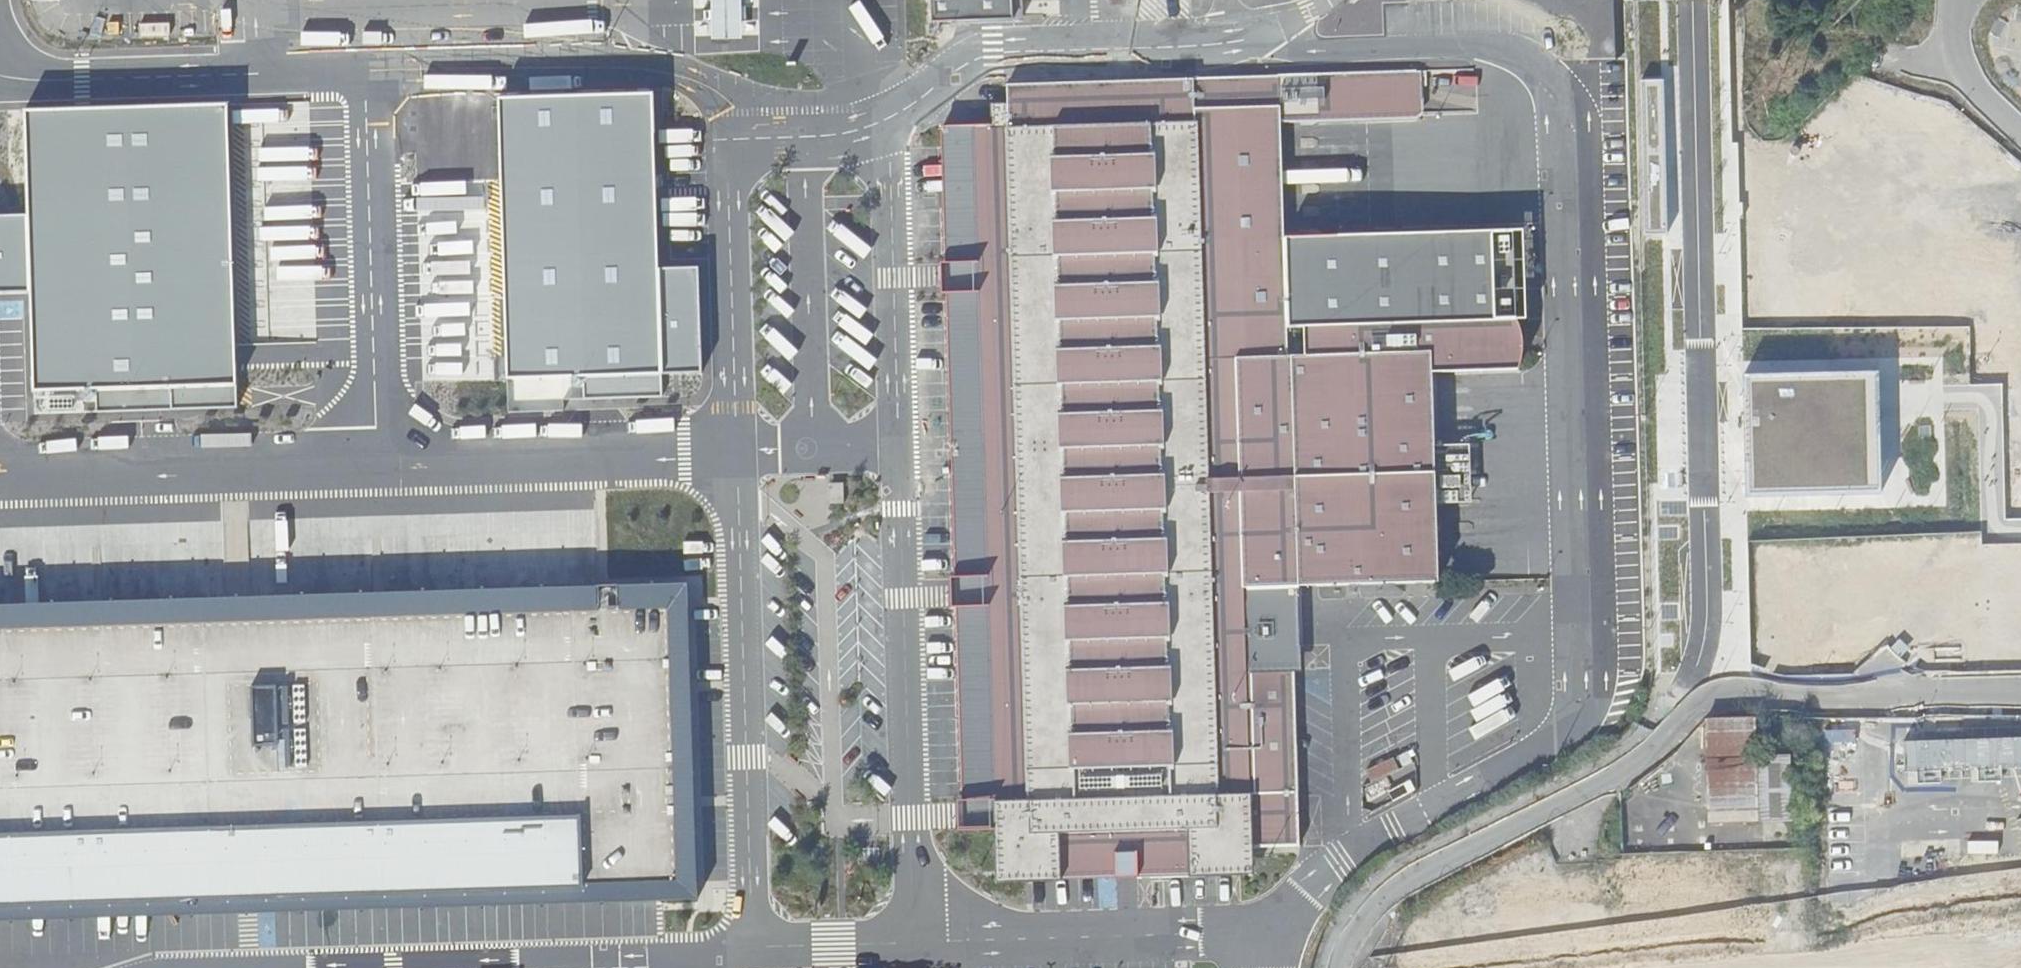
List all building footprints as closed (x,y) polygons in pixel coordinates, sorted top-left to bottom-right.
[(930,1),(931,23),(1013,20),(1012,0),(930,0),(930,1)] [(1300,844),(1295,669),(1249,671),(1247,589),(1438,583),(1436,503),(1434,445),(1432,373),(1521,370),(1517,231),(1284,237),(1281,117),(1417,113),(1416,71),(1277,74),(1277,76),(1007,84),(1008,128),(990,128),(971,129),(975,263),(976,285),(984,583),(984,605),(990,802),(996,802),(997,852),(1113,849),(1114,862),(1130,861),(1130,849),(1138,849),(1138,876),(1207,874),(1207,847),(1253,845),(1300,844)] [(1661,75),(1641,75),(1645,232),(1665,232),(1661,75)] [(650,94),(501,99),(511,404),(662,398),(663,373),(697,372),(698,269),(657,268),(650,94)] [(234,404),(230,102),(27,110),(31,217),(0,218),(0,298),(34,297),(38,411),(234,404)] [(990,128),(1008,128),(1007,103),(990,104),(990,128)] [(960,286),(976,285),(975,263),(959,264),(960,286)] [(1872,396),(1871,380),(1741,386),(1742,399),(1747,502),(1877,496),(1872,396)] [(1436,503),(1471,502),(1469,445),(1434,445),(1436,503)] [(970,606),(984,605),(984,583),(969,583),(970,606)] [(684,882),(677,584),(0,601),(0,898),(684,882)] [(1793,751),(1758,752),(1757,714),(1707,715),(1710,820),(1794,818),(1793,751)] [(1904,738),(1905,769),(1918,769),(1919,781),(1944,781),(1944,769),(1980,769),(1980,779),(2005,779),(2005,767),(2020,767),(2020,735),(1904,738)] [(2020,921),(2020,845),(1997,845),(1996,798),(1961,799),(1961,812),(1931,812),(1931,801),(1899,801),(1900,848),(1937,847),(1938,923),(2020,921)] [(1207,847),(1207,874),(1254,872),(1253,845),(1207,847)] [(998,879),(1138,876),(1138,849),(1130,849),(1130,861),(1114,862),(1113,849),(997,852),(998,879)] [(1762,889),(1756,889),(1755,859),(1626,864),(1629,967),(1764,967),(1762,889)]
